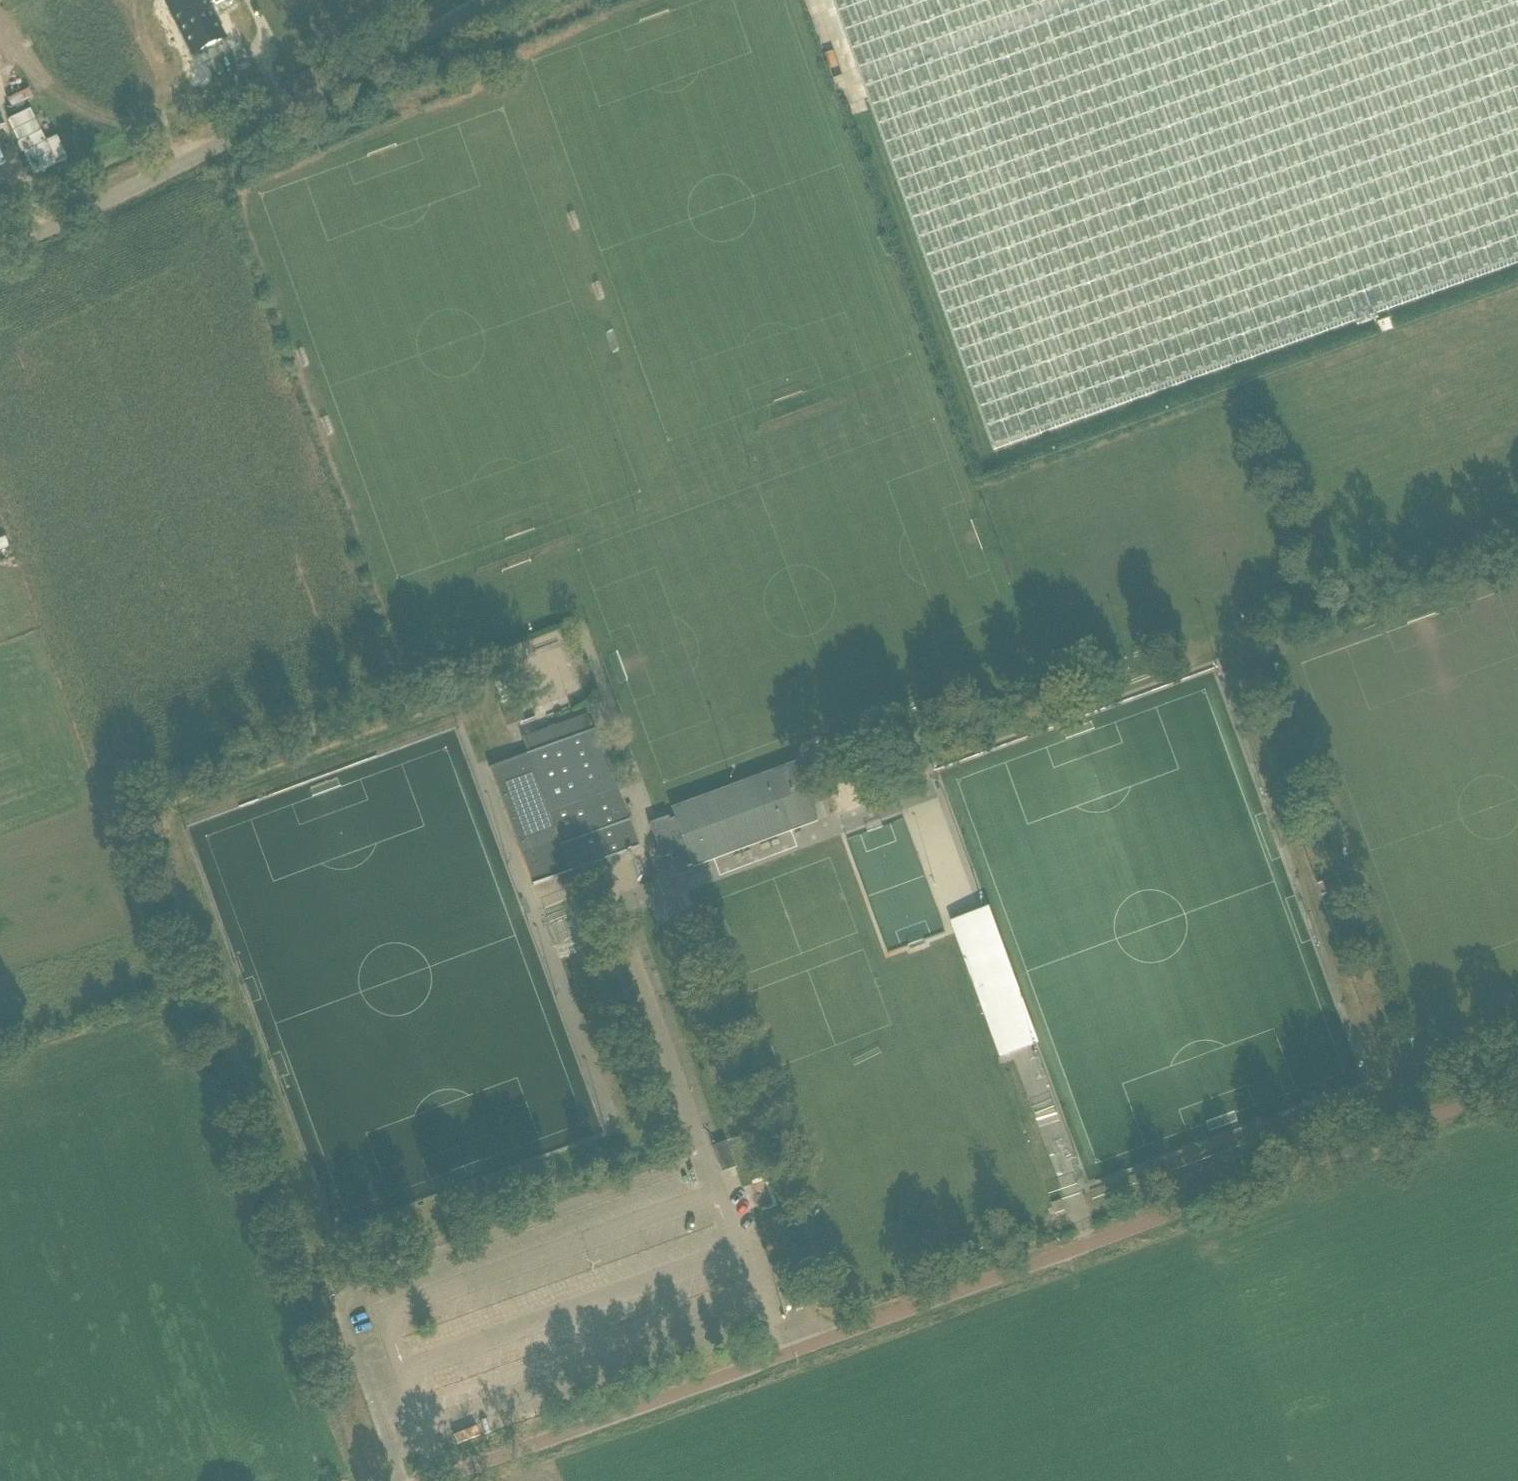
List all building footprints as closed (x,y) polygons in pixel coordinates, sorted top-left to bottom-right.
[(170,10),(190,49),(192,55),(224,39),(207,6),(214,2),(215,5),(225,0),(190,0),(170,10)] [(994,448),(1517,262),(1517,0),(834,0),(994,448)] [(516,708),(501,714),(506,726),(521,721),(516,708)] [(639,844),(596,729),(593,730),(587,714),(522,737),(528,755),(490,767),(532,883),(639,844)] [(770,773),(672,809),(675,817),(668,820),(667,816),(648,823),(660,858),(669,855),(671,860),(685,867),(691,864),(692,868),(800,828),(817,822),(810,790),(796,763),(770,773)] [(967,916),(949,922),(999,1057),(1017,1050),(1038,1042),(988,908),(967,916)] [(716,1145),(712,1146),(722,1172),(733,1168),(734,1168),(725,1142),(716,1145)]
